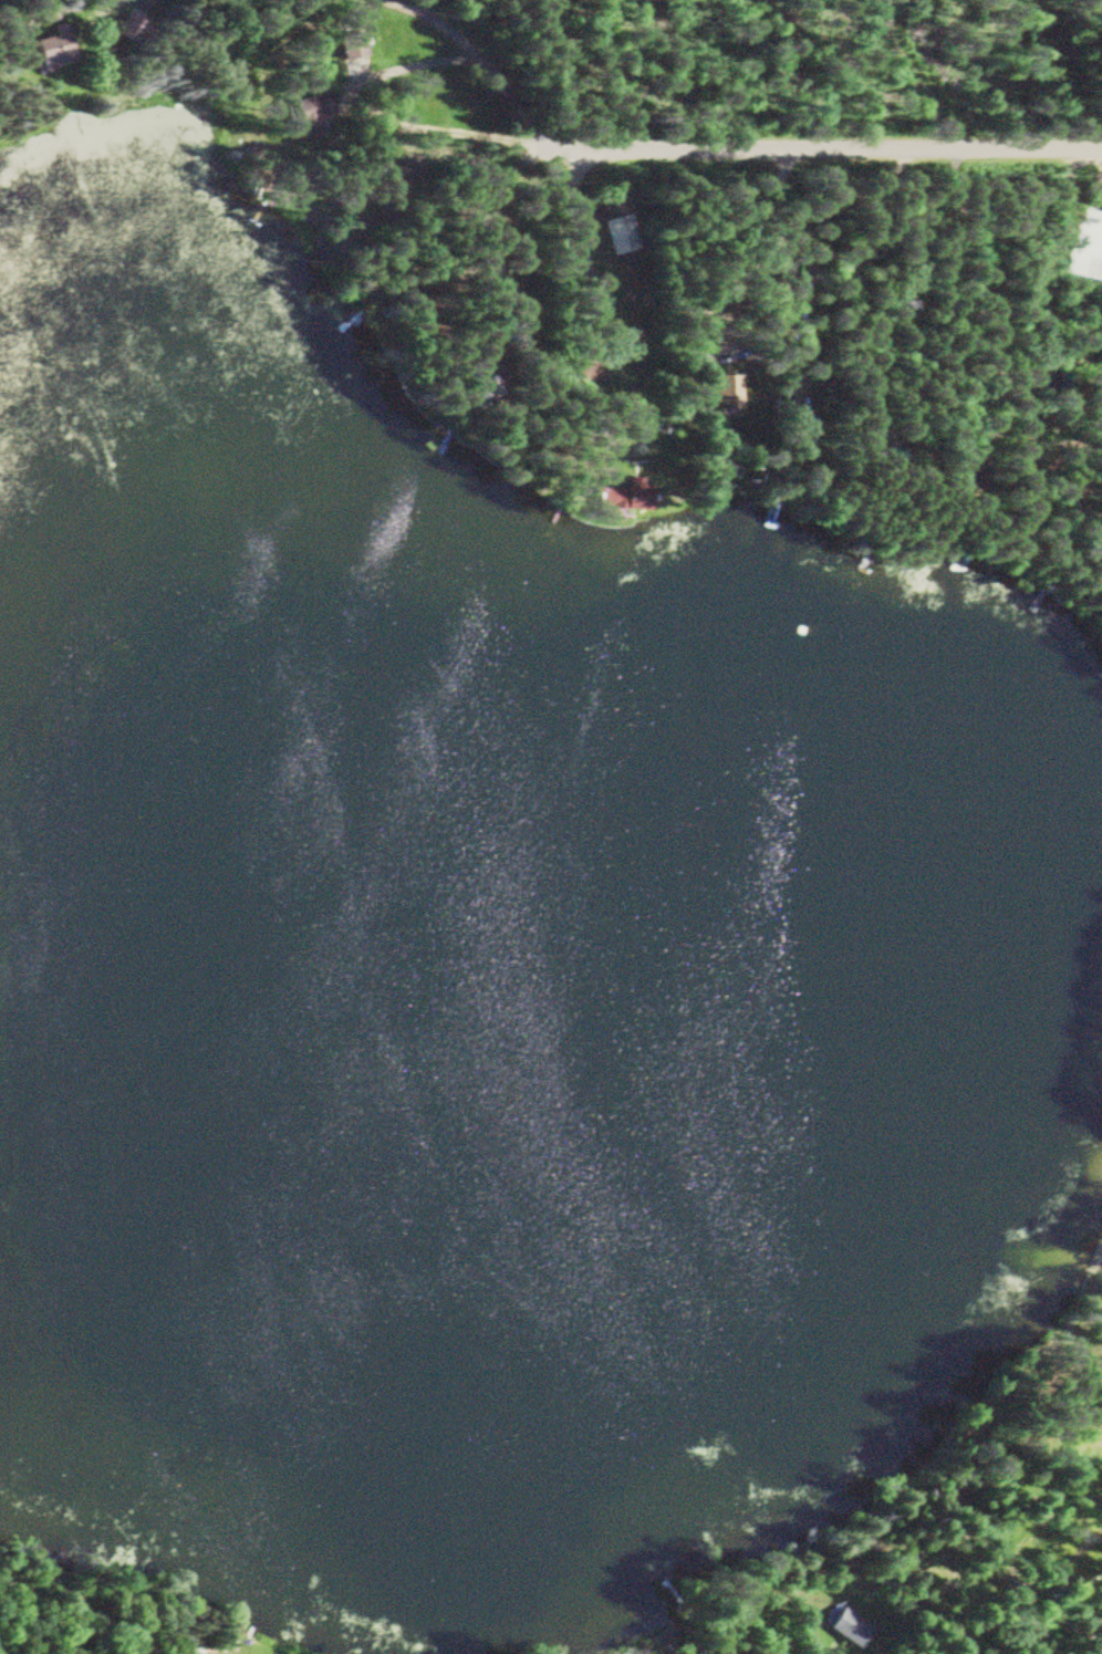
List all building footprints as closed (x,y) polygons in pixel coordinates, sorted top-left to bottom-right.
[(146,25),(124,12),(112,32),(133,45),(146,25)] [(36,70),(69,60),(58,23),(48,26),(50,34),(28,40),(36,70)] [(314,118),(329,114),(323,91),(290,100),(301,139),(319,134),(314,118)] [(1071,207),(1058,274),(1101,283),(1101,213),(1071,207)] [(629,213),(599,219),(607,255),(636,249),(629,213)] [(645,485),(590,484),(589,508),(644,509),(645,485)] [(868,1628),(834,1603),(819,1622),(853,1648),(868,1628)]
